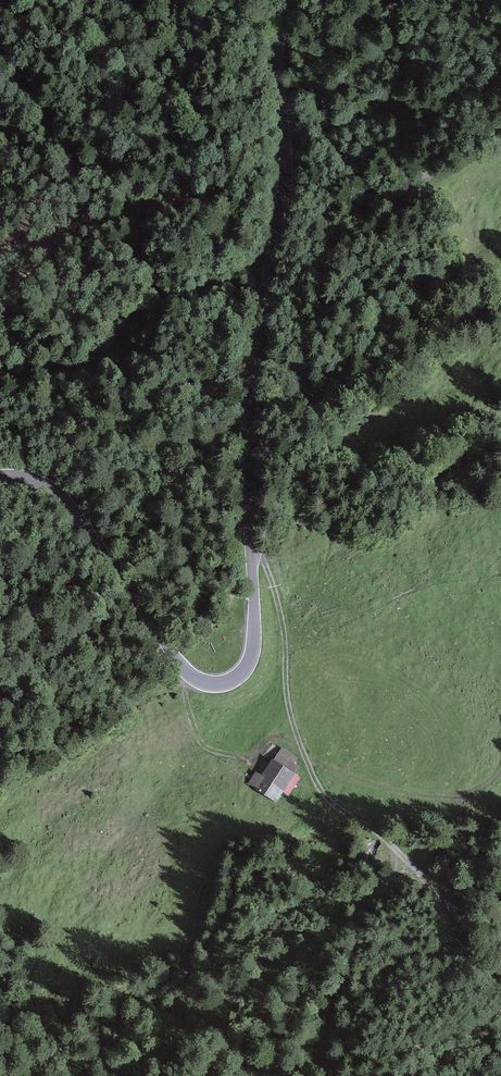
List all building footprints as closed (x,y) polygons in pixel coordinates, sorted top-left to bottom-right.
[(274,763),(270,761),(261,777),(256,774),(251,783),(277,799),(292,774),(287,771),(293,760),(280,752),(274,763)]
